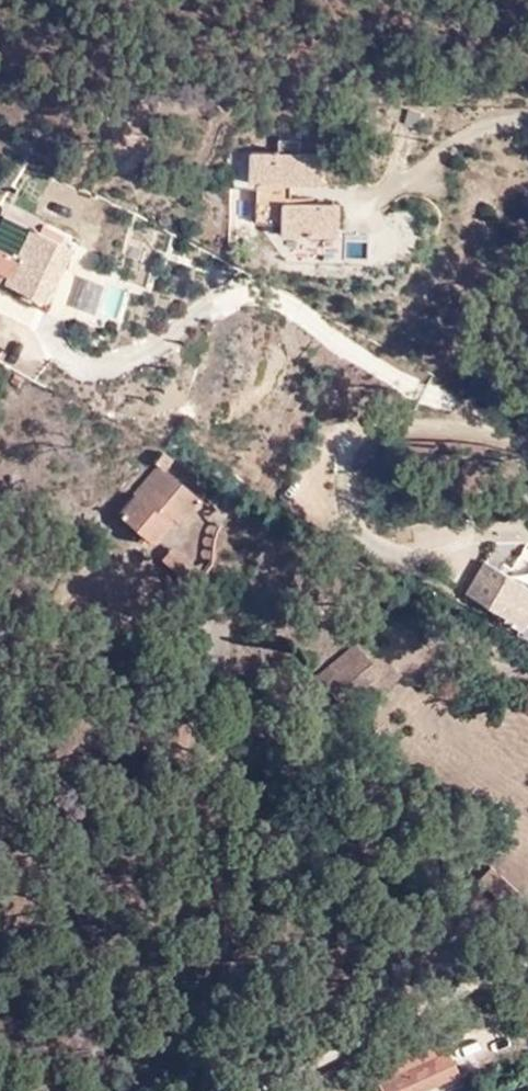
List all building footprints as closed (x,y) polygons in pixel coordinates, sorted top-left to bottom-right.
[(262,161),(263,168),(333,186),(333,161),(308,161),(308,147),(288,147),(288,161),(262,161)] [(333,186),(263,168),(262,188),(271,188),(272,231),(310,231),(310,242),(346,242),(346,211),(299,211),(300,189),(333,188),(333,186)] [(426,200),(411,207),(430,211),(426,200)] [(430,211),(411,207),(409,207),(416,222),(432,216),(430,211)] [(0,234),(0,248),(36,267),(59,279),(75,243),(9,215),(0,234)] [(0,248),(0,277),(25,288),(36,267),(0,248)] [(121,320),(129,289),(97,280),(88,311),(121,320)] [(181,520),(201,498),(170,469),(178,460),(166,451),(156,460),(161,464),(119,511),(126,517),(122,523),(140,538),(145,533),(151,537),(172,514),(181,520)] [(194,584),(206,574),(175,549),(164,560),(194,584)] [(527,637),(527,590),(520,586),(517,591),(493,579),(481,600),(516,619),(511,628),(527,637)] [(349,711),(388,680),(361,650),(340,665),(325,683),(349,711)] [(321,679),(325,683),(340,665),(321,679)] [(514,905),(524,891),(493,864),(481,877),(514,905)] [(446,1042),(375,1076),(382,1090),(431,1090),(463,1076),(446,1042)]
